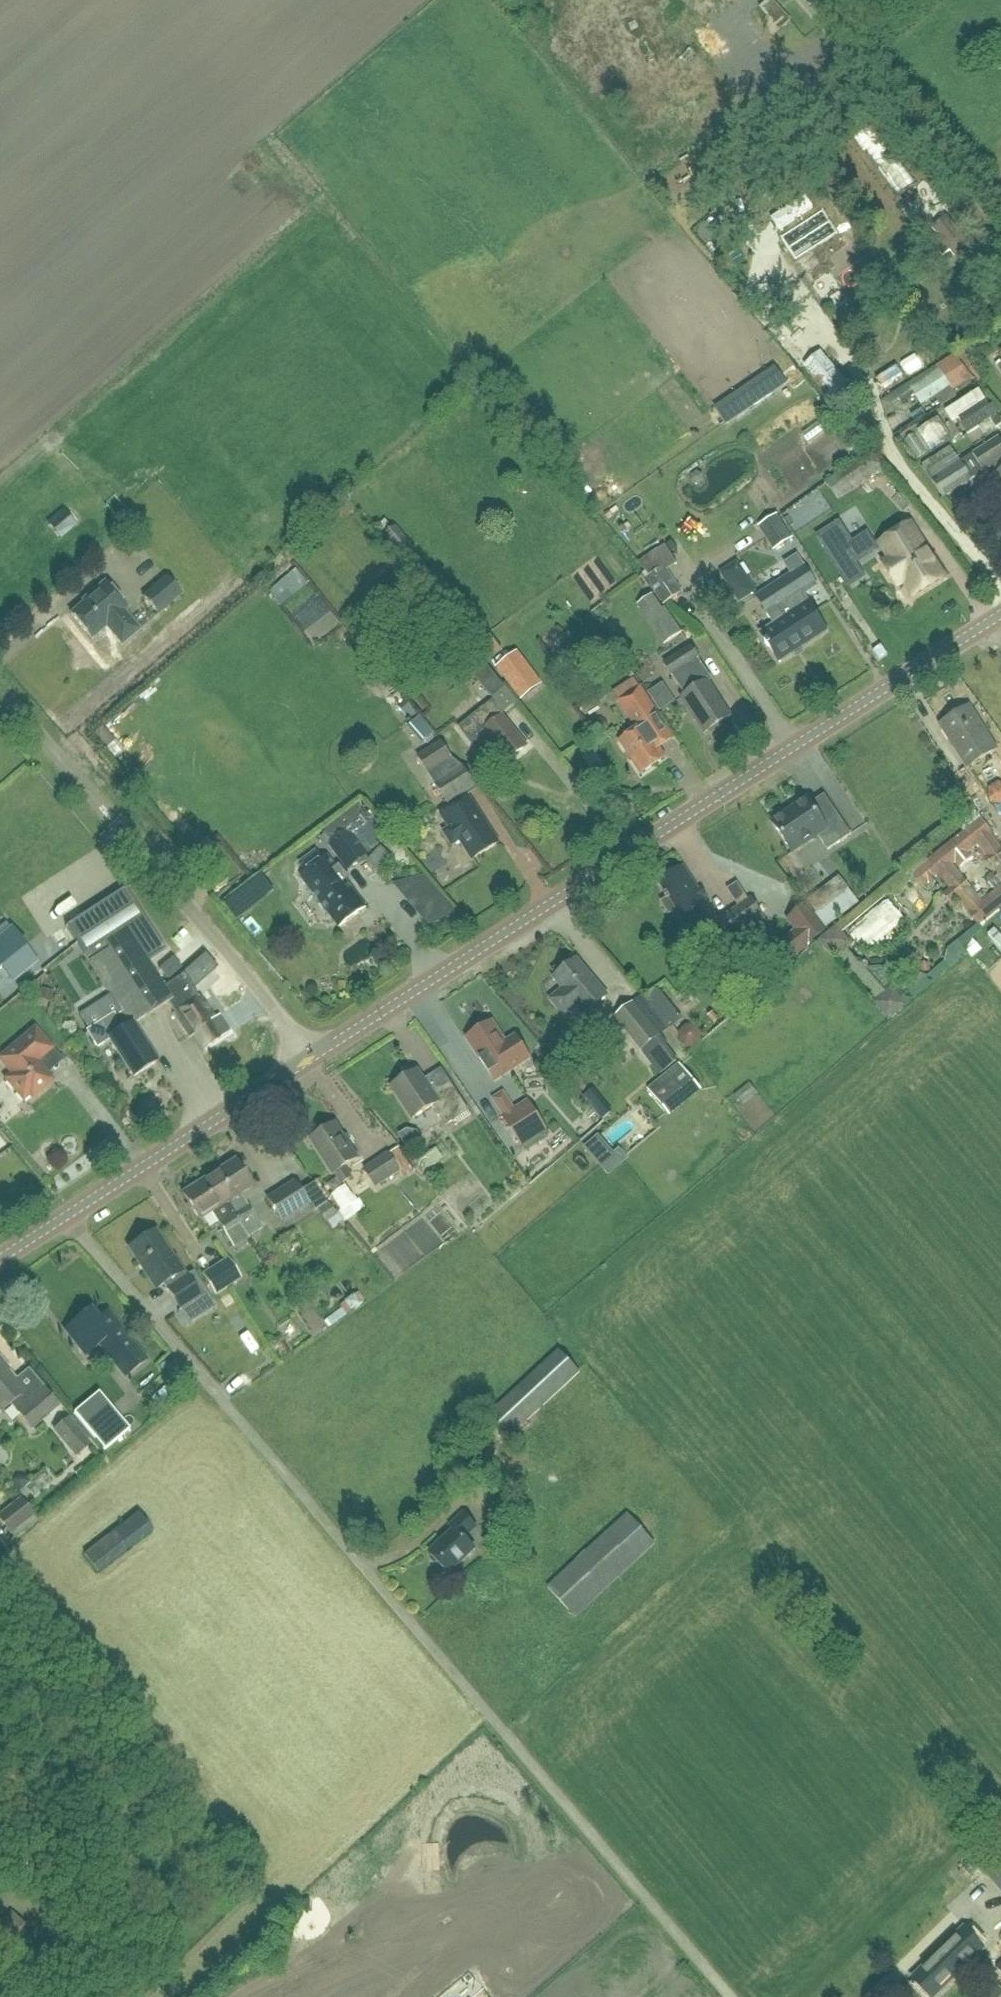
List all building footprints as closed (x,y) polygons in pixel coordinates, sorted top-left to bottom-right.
[(858,135),(867,150),(877,143),(869,129),(858,135)] [(823,209),(779,237),(795,262),(839,235),(823,209)] [(962,252),(970,245),(947,217),(932,230),(936,235),(929,242),(943,259),(950,253),(954,258),(962,251),(962,252)] [(856,395),(820,352),(803,367),(839,409),(856,395)] [(950,388),(952,391),(971,379),(955,357),(937,368),(940,373),(912,390),(921,405),(950,388)] [(783,372),(721,407),(729,422),(792,387),(783,372)] [(955,419),(989,402),(982,388),(948,405),(955,419)] [(890,407),(894,418),(917,410),(914,399),(890,407)] [(996,427),(991,411),(966,419),(971,435),(996,427)] [(997,438),(973,454),(984,472),(992,467),(996,475),(993,477),(1000,489),(1000,444),(997,438)] [(942,464),(959,455),(954,445),(937,455),(942,464)] [(839,503),(883,473),(870,453),(826,483),(839,503)] [(943,499),(972,481),(960,463),(931,481),(943,499)] [(793,539),(781,523),(776,516),(758,528),(774,552),(793,539)] [(843,544),(851,540),(838,520),(814,535),(838,573),(855,562),(843,544)] [(913,595),(940,578),(917,540),(914,542),(905,529),(884,543),(892,556),(889,558),(913,595)] [(668,604),(682,594),(653,554),(639,564),(668,604)] [(827,631),(809,604),(804,595),(816,587),(797,557),(785,565),(791,575),(774,586),(792,615),(799,610),(816,638),(827,631)] [(181,597),(165,578),(142,597),(158,616),(181,597)] [(122,646),(141,630),(125,612),(128,610),(106,583),(83,602),(85,604),(72,615),(93,639),(107,627),(122,646)] [(757,597),(768,614),(767,614),(774,625),(761,633),(779,661),(816,638),(799,610),(792,615),(774,586),(757,597)] [(588,646),(597,660),(613,649),(604,635),(588,646)] [(673,678),(685,696),(682,699),(704,733),(707,732),(711,734),(721,727),(721,723),(730,717),(707,682),(710,680),(698,662),(699,661),(691,648),(664,665),(673,678)] [(496,668),(521,701),(543,684),(518,651),(496,668)] [(491,697),(503,687),(481,660),(469,670),(491,697)] [(641,775),(666,759),(659,748),(674,739),(659,717),(660,716),(640,686),(616,702),(635,730),(619,741),(641,775)] [(507,761),(526,746),(491,703),(460,728),(479,752),(492,742),(507,761)] [(968,768),(997,750),(970,707),(941,726),(968,768)] [(477,789),(462,766),(452,759),(441,742),(416,758),(433,784),(450,807),(477,789)] [(1000,800),(1000,786),(990,791),(996,803),(1000,800)] [(457,804),(440,815),(450,830),(444,833),(453,846),(460,841),(473,861),(498,844),(476,811),(468,797),(457,804)] [(412,816),(426,807),(420,798),(406,807),(412,816)] [(808,801),(772,825),(791,854),(817,836),(828,852),(851,836),(835,813),(822,822),(808,801)] [(370,853),(358,837),(374,825),(368,817),(360,807),(325,833),(332,843),(329,845),(347,870),(370,853)] [(929,866),(978,928),(1000,909),(1000,891),(981,906),(954,868),(976,849),(1000,883),(1000,850),(975,812),(958,826),(965,837),(929,866)] [(338,928),(366,907),(327,856),(300,876),(338,928)] [(715,918),(683,869),(660,885),(668,896),(666,897),(668,901),(663,905),(671,916),(676,912),(690,934),(703,926),(708,933),(717,935),(724,930),(729,939),(763,917),(751,900),(718,923),(715,918)] [(267,875),(224,905),(236,921),(278,891),(267,875)] [(818,892),(826,901),(842,887),(834,878),(818,892)] [(199,997),(190,983),(197,979),(191,969),(183,974),(184,974),(164,987),(148,962),(165,951),(125,888),(65,926),(83,954),(88,962),(106,990),(114,1001),(123,1015),(114,1021),(111,1016),(87,1032),(97,1047),(108,1040),(133,1077),(143,1071),(156,1062),(133,1025),(165,1004),(167,1003),(174,1013),(199,997)] [(867,948),(900,916),(883,900),(851,932),(867,948)] [(798,931),(786,941),(797,956),(826,933),(804,906),(788,920),(798,931)] [(1,964),(13,979),(35,962),(23,946),(24,946),(10,928),(0,936),(0,965),(1,964)] [(973,953),(984,946),(973,928),(962,935),(973,953)] [(847,940),(837,951),(851,965),(862,955),(847,940)] [(204,955),(195,964),(207,977),(216,968),(204,955)] [(168,979),(180,969),(173,959),(160,969),(168,979)] [(576,1009),(583,1017),(607,998),(576,961),(570,966),(568,963),(564,963),(555,970),(554,974),(557,977),(554,978),(565,991),(553,1001),(566,1016),(576,1009)] [(40,990),(37,1001),(50,1005),(53,994),(40,990)] [(204,1049),(230,1032),(219,1015),(214,1018),(200,996),(199,997),(174,1013),(172,1014),(188,1039),(194,1035),(204,1049)] [(614,1019),(641,1052),(659,1037),(633,1004),(614,1019)] [(529,1061),(528,1060),(515,1038),(505,1044),(492,1023),(467,1039),(480,1060),(479,1061),(493,1083),(529,1061)] [(34,1090),(36,1093),(52,1080),(35,1059),(50,1046),(35,1028),(0,1057),(0,1061),(10,1074),(3,1079),(22,1101),(34,1090)] [(678,1062),(659,1037),(641,1053),(660,1076),(678,1062)] [(697,1089),(679,1067),(647,1093),(665,1115),(697,1089)] [(446,1124),(467,1111),(451,1085),(433,1096),(417,1072),(393,1088),(413,1120),(434,1106),(446,1124)] [(750,1084),(734,1096),(742,1107),(758,1095),(750,1084)] [(604,1113),(613,1107),(597,1085),(588,1092),(604,1113)] [(23,1103),(8,1086),(0,1093),(0,1120),(2,1122),(23,1103)] [(522,1154),(545,1140),(536,1124),(537,1123),(525,1103),(500,1118),(522,1154)] [(633,1117),(608,1136),(619,1152),(645,1133),(633,1117)] [(344,1166),(357,1158),(335,1124),(311,1139),(334,1174),(335,1174),(342,1185),(352,1178),(344,1166)] [(363,1169),(376,1189),(400,1173),(404,1178),(413,1172),(399,1149),(390,1155),(388,1152),(363,1169)] [(444,1162),(437,1150),(416,1163),(423,1175),(444,1162)] [(239,1195),(252,1187),(235,1159),(211,1175),(228,1202),(243,1226),(241,1227),(248,1237),(261,1228),(246,1204),(245,1204),(239,1195)] [(228,1202),(211,1175),(182,1193),(199,1220),(217,1208),(224,1220),(218,1224),(225,1236),(241,1227),(243,1226),(228,1202)] [(304,1199),(294,1182),(266,1199),(277,1216),(281,1222),(308,1205),(304,1199)] [(348,1206),(358,1201),(351,1186),(340,1191),(348,1206)] [(341,1212),(346,1222),(364,1213),(359,1203),(341,1212)] [(328,1204),(316,1211),(324,1224),(336,1216),(328,1204)] [(422,1258),(459,1234),(443,1208),(405,1232),(422,1258)] [(180,1310),(200,1297),(176,1258),(174,1259),(156,1231),(129,1248),(155,1289),(164,1284),(180,1310)] [(213,1291),(238,1276),(227,1259),(203,1275),(213,1291)] [(357,1294),(339,1307),(345,1316),(364,1302),(357,1294)] [(89,1311),(64,1330),(85,1357),(99,1346),(125,1378),(145,1362),(106,1312),(96,1320),(89,1311)] [(509,1439),(578,1373),(557,1351),(487,1415),(509,1439)] [(14,1381),(7,1373),(10,1370),(0,1358),(0,1411),(1,1413),(11,1405),(31,1429),(57,1407),(43,1390),(28,1402),(22,1395),(26,1391),(16,1380),(14,1381)] [(113,1423),(107,1416),(102,1420),(91,1408),(78,1419),(74,1414),(73,1414),(94,1439),(113,1423)] [(75,1459),(90,1445),(68,1418),(53,1431),(75,1459)] [(81,1467),(73,1473),(77,1479),(85,1472),(81,1467)] [(33,1499),(51,1483),(43,1474),(25,1489),(33,1499)] [(0,1514),(0,1524),(9,1536),(34,1516),(20,1498),(0,1514)] [(96,1572),(152,1531),(138,1513),(83,1556),(96,1572)] [(575,1618),(655,1544),(628,1515),(548,1588),(575,1618)] [(463,1538),(474,1528),(464,1518),(452,1529),(454,1531),(431,1553),(448,1572),(473,1549),(463,1538)] [(0,1925),(0,1957),(5,1963),(29,1940),(8,1918),(0,1925)] [(983,1946),(965,1928),(913,1980),(929,1996),(932,1996),(983,1946)] [(998,1986),(987,1996),(1000,1996),(1000,1989),(998,1986)]
